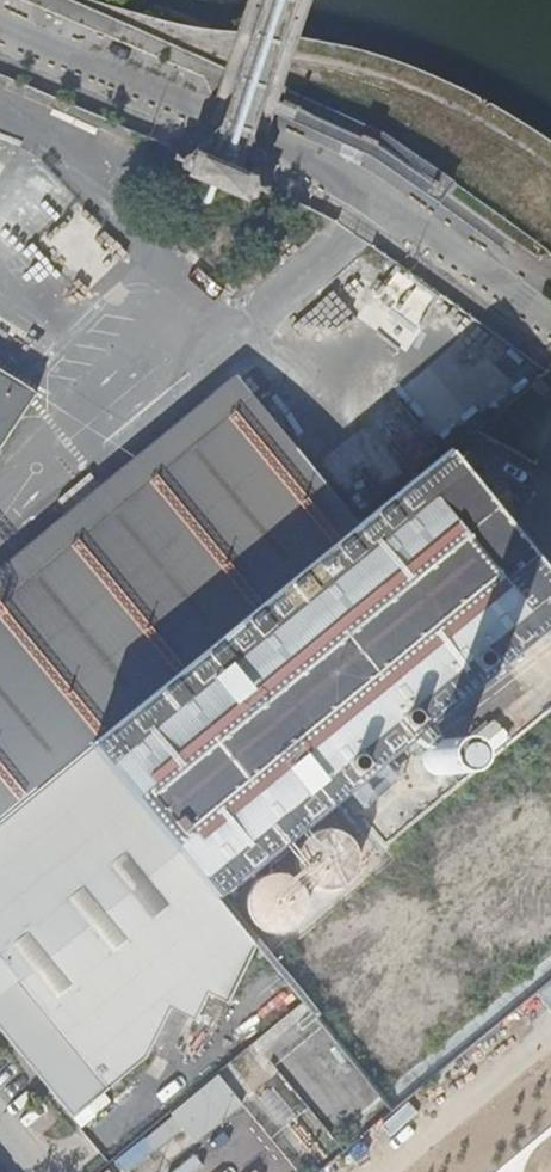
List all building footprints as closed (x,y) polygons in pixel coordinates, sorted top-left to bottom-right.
[(244,197),(255,170),(193,145),(182,171),(244,197)] [(35,393),(0,373),(0,448),(35,393)] [(0,606),(0,816),(89,744),(355,524),(253,398),(0,606)] [(89,744),(90,745),(214,897),(331,800),(348,819),(550,650),(550,649),(544,641),(550,635),(550,580),(448,454),(445,451),(355,524),(89,744)] [(214,897),(90,745),(0,820),(0,1029),(71,1117),(140,1059),(169,1006),(193,1020),(206,996),(225,1004),(255,946),(214,897)] [(371,859),(371,853),(371,847),(369,842),(367,837),(364,832),(360,828),(355,825),(350,823),(345,821),(339,821),(334,821),(328,822),(323,825),(319,828),(315,832),(311,836),(309,842),(308,847),(307,852),(307,858),(309,863),(311,869),(314,873),(318,877),(323,880),(328,883),(333,884),(339,885),(344,884),(350,883),(355,881),(359,877),(363,874),(367,869),(369,864),(371,859)] [(308,910),(308,904),(308,898),(306,893),(304,887),(300,883),(296,879),(291,876),(286,873),(280,872),(275,872),(269,873),(263,875),(258,877),(254,881),(250,885),(247,890),(245,896),(244,901),(244,907),(245,913),(247,918),(250,923),(254,928),(259,931),(264,934),(269,936),(275,936),(281,936),(286,935),(292,932),(296,929),(301,925),(304,920),(306,915),(308,910)] [(398,1110),(312,1000),(90,1171),(318,1171),(398,1110)]
